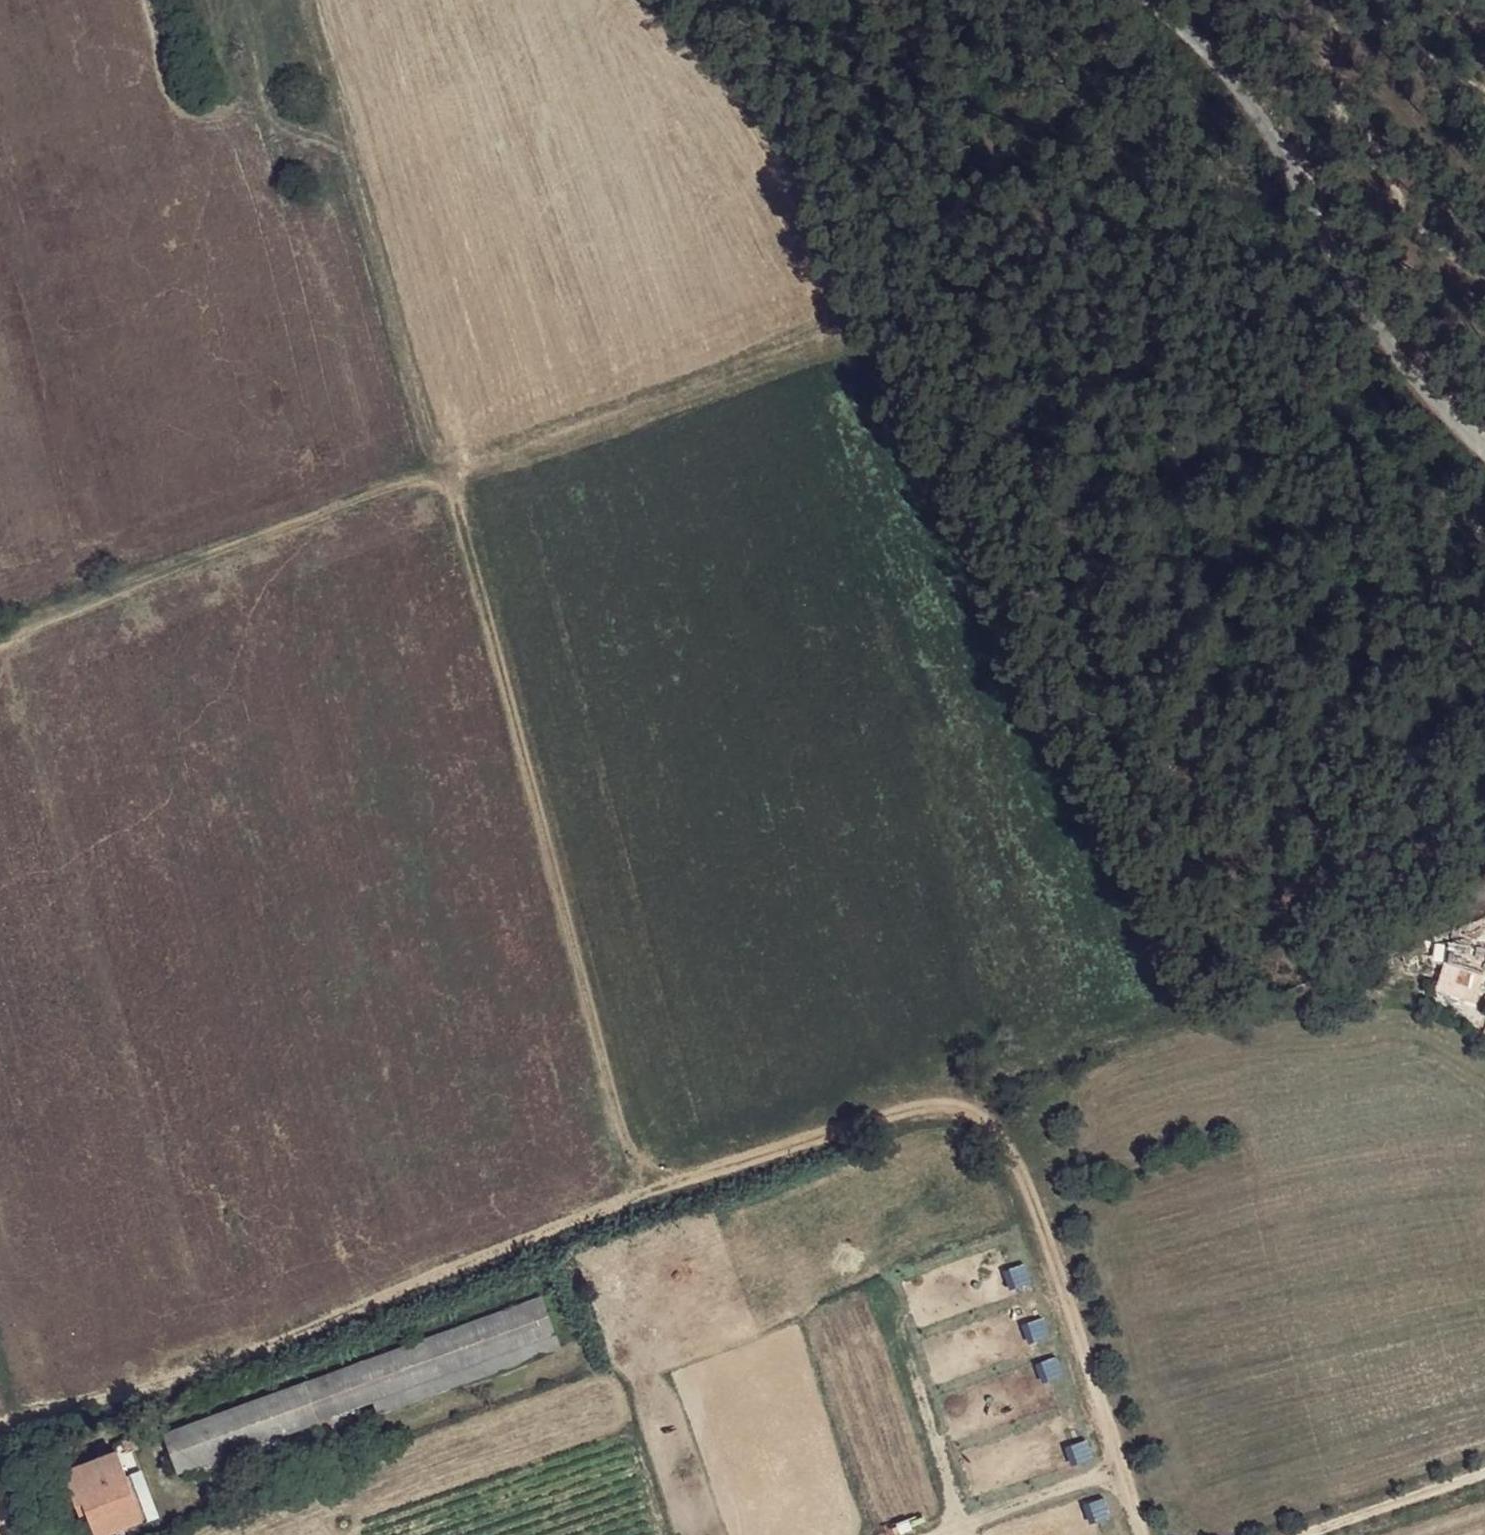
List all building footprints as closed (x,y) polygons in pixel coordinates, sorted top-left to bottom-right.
[(1451,944),(1443,981),(1438,998),(1468,1007),(1473,990),(1484,993),(1484,950),(1451,944)] [(524,1313),(315,1389),(327,1426),(376,1409),(538,1350),(524,1313)] [(211,1468),(327,1426),(315,1389),(197,1432),(211,1468)] [(70,1475),(78,1504),(88,1505),(98,1534),(117,1534),(170,1518),(150,1448),(70,1475)]
